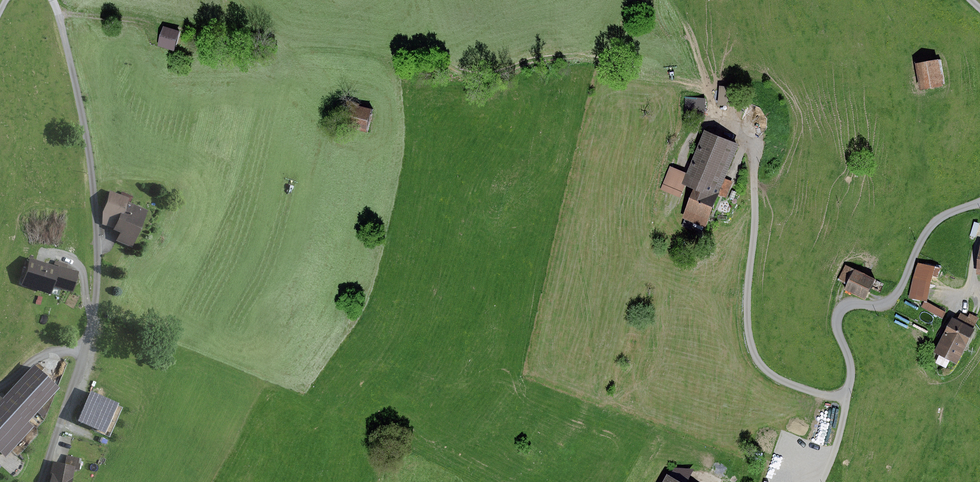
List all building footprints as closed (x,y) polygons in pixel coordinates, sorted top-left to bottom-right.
[(181,33),(163,27),(157,46),(174,52),(181,33)] [(937,61),(915,64),(918,91),(940,88),(937,61)] [(740,92),(720,89),(718,106),(737,109),(740,92)] [(706,101),(686,99),(684,122),(704,124),(706,101)] [(371,109),(352,104),(346,125),(366,130),(371,109)] [(738,147),(706,135),(684,187),(693,191),(717,200),(738,147)] [(687,175),(671,169),(663,190),(679,196),(687,175)] [(146,207),(110,191),(104,209),(106,223),(115,228),(114,233),(133,241),(146,207)] [(717,200),(693,191),(683,219),(705,230),(717,200)] [(71,274),(26,260),(17,286),(47,296),(50,286),(65,291),(71,274)] [(940,267),(917,262),(909,296),(926,300),(932,276),(937,277),(940,267)] [(875,283),(845,269),(840,280),(849,284),(846,292),(866,301),(875,283)] [(925,301),(921,307),(941,318),(944,312),(925,301)] [(975,331),(951,318),(932,352),(956,365),(975,331)] [(33,368),(2,401),(0,399),(0,449),(3,452),(27,425),(24,420),(54,387),(33,368)] [(114,403),(91,393),(80,419),(103,429),(114,403)] [(95,450),(88,464),(99,469),(105,456),(95,450)] [(57,462),(51,481),(73,481),(77,468),(57,462)]
